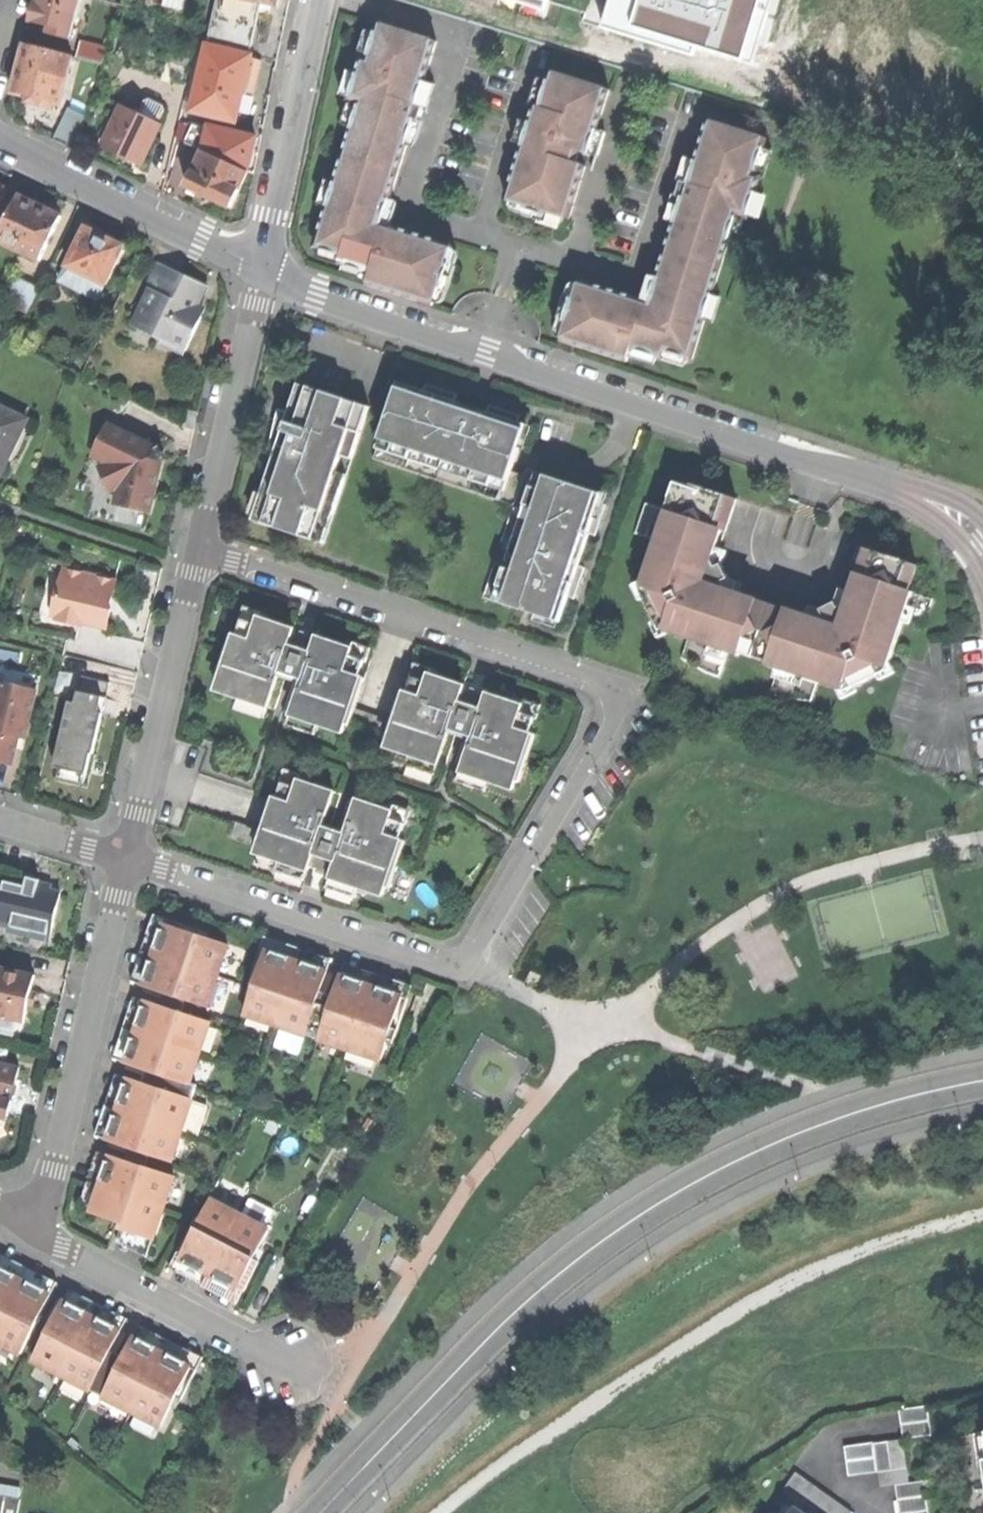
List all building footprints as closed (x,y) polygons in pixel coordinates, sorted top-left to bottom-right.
[(50,26),(48,33),(68,39),(78,0),(35,0),(35,3),(30,21),(50,26)] [(187,0),(164,0),(162,5),(184,11),(187,0)] [(261,2),(253,0),(248,0),(245,11),(222,6),(223,0),(219,0),(208,46),(249,55),(261,2)] [(245,11),(248,0),(223,0),(222,6),(245,11)] [(599,27),(690,55),(693,44),(749,61),(768,0),(607,0),(599,27)] [(368,286),(433,306),(439,287),(442,288),(445,280),(449,265),(446,264),(452,245),(399,229),(399,230),(382,225),(414,120),(419,122),(421,115),(424,107),(417,105),(437,42),(378,24),(367,60),(362,58),(349,100),(359,103),(315,248),(343,256),(340,264),(371,274),(368,286)] [(80,42),(77,58),(102,64),(108,49),(80,42)] [(189,81),(198,83),(207,45),(198,43),(189,81)] [(72,57),(26,45),(16,81),(14,81),(11,93),(12,94),(22,96),(23,96),(24,95),(30,96),(29,102),(44,105),(54,108),(56,103),(60,104),(72,57)] [(211,116),(236,122),(244,88),(251,56),(249,55),(208,46),(207,45),(198,83),(192,111),(211,116)] [(549,213),(570,220),(586,167),(576,164),(579,153),(589,156),(594,141),(609,90),(551,72),(540,108),(535,106),(506,200),(526,206),(525,209),(548,216),(549,213)] [(145,101),(139,114),(159,123),(165,111),(163,107),(149,100),(145,101)] [(103,147),(122,106),(116,103),(96,144),(103,147)] [(114,152),(125,158),(126,154),(142,162),(161,124),(159,123),(139,114),(122,106),(103,147),(114,152)] [(86,116),(69,108),(53,140),(70,148),(86,116)] [(211,116),(209,126),(233,132),(236,122),(211,116)] [(567,323),(562,341),(627,361),(631,349),(661,358),(664,351),(693,360),(738,215),(748,218),(761,176),(756,175),(767,139),(708,121),(689,183),(682,181),(679,190),(677,197),(682,198),(650,302),(611,290),(581,281),(575,299),(572,298),(564,322),(567,323)] [(175,137),(204,151),(248,172),(252,155),(256,137),(233,132),(209,126),(206,139),(178,126),(175,137)] [(209,197),(230,208),(248,172),(204,151),(187,186),(209,197)] [(126,154),(125,158),(141,165),(142,162),(126,154)] [(18,196),(0,233),(0,241),(40,260),(61,216),(58,215),(59,214),(58,211),(57,208),(54,204),(51,204),(49,203),(47,204),(45,205),(43,206),(42,207),(31,202),(18,196)] [(98,299),(105,284),(106,285),(124,246),(105,237),(86,228),(68,267),(67,267),(62,277),(80,285),(78,290),(98,299)] [(145,288),(149,289),(142,305),(147,308),(140,323),(178,341),(176,345),(185,350),(201,316),(193,312),(206,285),(181,274),(157,263),(145,288)] [(28,313),(40,289),(16,277),(4,301),(28,313)] [(147,308),(142,305),(132,325),(176,345),(178,341),(140,323),(147,308)] [(508,481),(511,472),(526,425),(518,422),(521,415),(502,409),(489,405),(487,412),(455,401),(458,395),(437,388),(426,384),(424,391),(399,382),(380,439),(508,481)] [(299,416),(308,387),(298,384),(289,412),(299,416)] [(275,452),(262,492),(272,495),(263,524),(314,540),(323,512),(333,515),(347,475),(337,472),(342,456),(352,459),(369,407),(308,387),(299,416),(289,412),(278,410),(273,431),(269,451),(275,452)] [(8,459),(13,462),(34,420),(0,403),(0,475),(8,459)] [(187,410),(183,427),(193,430),(198,412),(187,410)] [(108,425),(92,456),(109,464),(120,486),(116,505),(150,513),(156,484),(162,461),(155,448),(108,425)] [(508,481),(380,439),(373,458),(514,505),(483,597),(503,603),(545,476),(526,469),(524,476),(511,472),(508,481)] [(337,472),(347,475),(352,459),(342,456),(337,472)] [(602,494),(545,476),(503,603),(560,622),(568,597),(575,599),(579,585),(585,568),(578,566),(589,534),(596,536),(601,521),(606,505),(599,503),(602,494)] [(917,566),(867,549),(859,574),(857,574),(846,604),(839,608),(841,613),(827,620),(825,615),(817,619),(786,608),(786,611),(757,602),(758,599),(727,589),(723,581),(718,583),(711,570),(717,568),(713,560),(722,530),(726,531),(737,500),(691,484),(690,488),(675,483),(666,510),(656,539),(642,581),(647,589),(644,598),(656,621),(665,624),(669,633),(689,639),(710,646),(712,642),(722,646),(724,651),(727,652),(739,656),(740,653),(768,662),(768,665),(779,669),(782,670),(787,667),(798,671),(796,675),(817,682),(837,689),(846,684),(855,687),(878,676),(881,667),(890,663),(904,622),(904,621),(899,620),(903,610),(909,607),(913,593),(913,592),(909,591),(917,566)] [(253,520),(263,524),(272,495),(262,492),(253,520)] [(656,539),(666,510),(646,504),(636,532),(656,539)] [(324,544),(333,515),(323,512),(314,540),(324,544)] [(718,583),(723,581),(720,574),(717,568),(711,570),(718,583)] [(111,609),(109,609),(104,608),(106,601),(111,602),(116,581),(64,569),(57,600),(62,601),(58,620),(80,625),(81,622),(107,628),(111,609)] [(933,600),(913,593),(909,607),(903,610),(899,620),(904,621),(904,622),(923,628),(933,600)] [(259,617),(260,617),(262,612),(244,606),(239,620),(242,621),(242,620),(256,625),(259,617)] [(841,613),(839,608),(832,611),(825,615),(827,620),(841,613)] [(242,621),(237,636),(231,634),(215,681),(219,682),(216,690),(240,698),(268,708),(278,676),(301,684),(291,715),(319,725),(343,733),(346,724),(349,725),(350,724),(355,708),(365,678),(359,676),(364,662),(364,661),(350,656),(352,648),(317,636),(316,640),(304,636),(293,633),(294,629),(260,617),(259,617),(256,625),(242,620),(242,621)] [(719,676),(727,652),(724,651),(722,646),(712,642),(710,646),(689,639),(683,658),(707,672),(719,676)] [(364,661),(364,662),(366,662),(371,648),(353,642),(352,648),(350,656),(364,661)] [(429,674),(430,674),(432,669),(414,663),(410,677),(412,678),(412,677),(427,682),(429,674)] [(12,764),(21,726),(28,728),(40,676),(2,667),(0,676),(0,761),(12,764)] [(811,701),(817,682),(796,675),(798,671),(787,667),(782,670),(779,669),(771,693),(783,698),(811,701)] [(407,693),(401,691),(391,721),(386,736),(386,737),(389,739),(386,747),(410,755),(438,764),(449,733),(472,741),(461,772),(490,781),(513,789),(516,781),(519,782),(535,735),(530,733),(535,718),(535,717),(520,713),(523,705),(522,705),(487,693),(486,697),(474,693),(463,689),(465,686),(430,674),(429,674),(427,682),(412,677),(412,678),(407,693)] [(65,747),(57,778),(84,784),(91,753),(93,754),(98,735),(103,714),(99,713),(103,698),(106,699),(110,683),(82,676),(76,703),(70,702),(59,745),(65,747)] [(265,718),(268,708),(240,698),(236,709),(265,718)] [(535,717),(535,718),(537,719),(541,705),(524,699),(522,705),(523,705),(520,713),(535,717)] [(350,724),(386,736),(391,721),(355,708),(350,724)] [(319,725),(291,715),(287,726),(316,735),(319,725)] [(435,775),(438,764),(410,755),(407,765),(435,775)] [(280,783),(282,784),(282,783),(297,788),(299,780),(300,780),(302,775),(284,769),(280,783)] [(490,781),(461,772),(458,782),(486,792),(490,781)] [(335,792),(300,780),(299,780),(297,788),(282,783),(282,784),(277,799),(271,797),(260,830),(256,844),(259,845),(256,853),(280,861),(308,871),(310,867),(321,870),(333,874),(331,878),(359,888),(383,896),(386,887),(389,888),(405,841),(399,839),(404,824),(405,824),(390,819),(393,811),(392,811),(357,799),(347,830),(324,823),(335,792)] [(405,824),(404,824),(407,825),(411,811),(394,805),(392,811),(393,811),(390,819),(405,824)] [(231,836),(256,844),(260,830),(236,822),(231,836)] [(308,871),(280,861),(276,871),(305,881),(308,871)] [(13,926),(13,923),(32,928),(30,936),(47,940),(48,935),(51,935),(61,894),(38,888),(40,880),(19,875),(0,870),(0,923),(13,926)] [(359,888),(331,878),(328,889),(356,898),(359,888)] [(131,981),(145,986),(167,919),(154,914),(148,929),(138,960),(131,981)] [(167,919),(145,986),(168,994),(207,1007),(228,945),(197,935),(199,929),(187,925),(167,919)] [(264,936),(260,950),(327,972),(332,959),(313,953),(285,943),(264,936)] [(306,1035),(317,1003),(322,987),(327,972),(260,950),(254,968),(249,981),(255,983),(245,1014),(306,1035)] [(345,963),(341,976),(408,999),(412,986),(391,978),(361,969),(345,963)] [(24,1022),(29,1000),(35,976),(0,968),(0,1016),(24,1022)] [(330,1007),(320,1039),(381,1060),(387,1042),(391,1029),(397,1031),(402,1016),(408,999),(341,976),(336,991),(330,1007)] [(113,1058),(126,1063),(147,1001),(134,997),(128,1013),(118,1044),(113,1058)] [(161,1075),(189,1083),(210,1023),(167,1008),(147,1001),(126,1063),(149,1070),(161,1075)] [(306,1035),(320,1039),(330,1007),(317,1003),(306,1035)] [(17,1034),(20,1023),(0,1018),(0,1030),(17,1034)] [(393,1043),(397,1031),(391,1029),(387,1042),(393,1043)] [(7,1119),(8,1119),(13,1095),(12,1091),(13,1084),(16,1085),(20,1068),(0,1063),(0,1117),(7,1119)] [(95,1136),(109,1140),(129,1079),(116,1074),(109,1094),(103,1112),(95,1136)] [(157,1088),(192,1099),(196,1085),(189,1083),(161,1075),(157,1088)] [(192,1099),(157,1088),(146,1084),(129,1079),(109,1140),(134,1149),(171,1162),(192,1099)] [(79,1208),(92,1212),(111,1156),(98,1151),(89,1177),(79,1208)] [(111,1156),(92,1212),(118,1221),(123,1222),(121,1228),(153,1239),(174,1177),(111,1156)] [(185,1238),(176,1256),(244,1291),(254,1272),(259,1261),(254,1259),(269,1229),(265,1227),(273,1211),(250,1200),(242,1216),(211,1200),(196,1229),(191,1226),(185,1238)] [(147,1257),(153,1239),(121,1228),(117,1242),(147,1257)] [(51,1295),(57,1283),(39,1273),(14,1260),(0,1253),(0,1269),(51,1295)] [(237,1304),(244,1291),(176,1256),(169,1269),(188,1278),(219,1294),(237,1304)] [(21,1354),(40,1316),(51,1295),(0,1269),(0,1343),(21,1354)] [(70,1289),(63,1301),(121,1331),(127,1319),(110,1310),(82,1295),(70,1289)] [(91,1390),(106,1360),(112,1349),(121,1331),(63,1301),(51,1326),(33,1360),(91,1390)] [(140,1325),(134,1338),(197,1370),(203,1358),(179,1345),(155,1333),(140,1325)] [(119,1367),(103,1396),(161,1426),(176,1397),(181,1400),(197,1370),(134,1338),(126,1353),(119,1367)] [(103,1396),(119,1367),(106,1360),(91,1390),(103,1396)] [(900,1408),(905,1438),(933,1434),(928,1404),(900,1408)] [(899,1512),(930,1512),(925,1480),(911,1482),(905,1438),(845,1446),(849,1476),(879,1472),(881,1486),(895,1484),(899,1512)] [(805,1512),(852,1512),(794,1473),(779,1495),(793,1505),(805,1512)] [(20,1499),(22,1489),(0,1485),(0,1496),(20,1499)] [(20,1499),(0,1496),(0,1512),(18,1512),(20,1499)] [(793,1505),(788,1512),(805,1512),(793,1505)]
